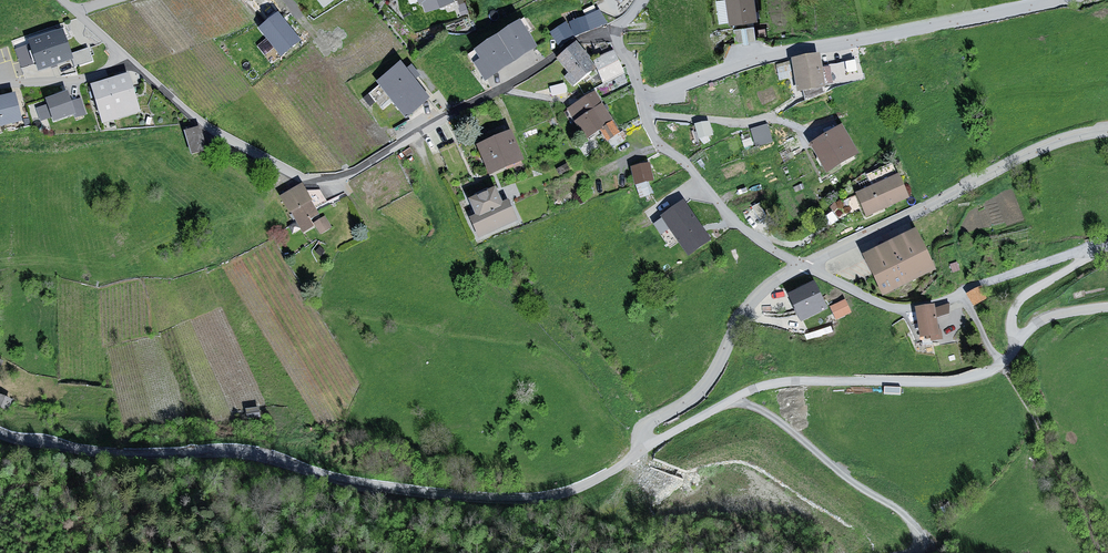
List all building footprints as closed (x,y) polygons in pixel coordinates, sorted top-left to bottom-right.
[(419,7),(424,5),(427,15),(456,5),(454,0),(417,0),(419,7)] [(732,27),(760,24),(757,0),(728,0),(732,27)] [(551,28),(556,43),(608,24),(602,9),(551,28)] [(258,27),(283,56),(303,39),(278,10),(258,27)] [(634,15),(634,30),(649,30),(649,15),(634,15)] [(63,28),(28,39),(38,71),(73,59),(63,28)] [(524,29),(470,61),(486,86),(539,54),(524,29)] [(591,80),(571,54),(553,69),(573,94),(591,80)] [(610,54),(589,62),(599,85),(620,77),(610,54)] [(822,61),(794,65),(799,97),(827,92),(822,61)] [(417,62),(381,88),(407,123),(443,97),(417,62)] [(129,73),(90,84),(102,123),(140,111),(129,73)] [(68,91),(46,98),(53,122),(86,111),(81,98),(71,101),(68,91)] [(0,95),(0,124),(20,119),(14,92),(0,95)] [(598,96),(568,114),(587,146),(603,137),(608,146),(622,138),(598,96)] [(199,126),(184,130),(190,154),(205,150),(199,126)] [(712,126),(696,130),(699,144),(715,140),(712,126)] [(768,129),(751,133),(755,150),(772,146),(768,129)] [(845,134),(814,151),(829,178),(860,160),(845,134)] [(515,136),(481,150),(493,179),(527,165),(515,136)] [(651,166),(633,171),(636,187),(641,199),(654,194),(650,184),(655,182),(651,166)] [(901,179),(858,197),(869,221),(911,203),(901,179)] [(305,191),(284,202),(303,238),(314,233),(308,223),(319,217),(305,191)] [(479,221),(474,223),(483,242),(521,225),(512,204),(506,207),(499,192),(471,204),(479,221)] [(684,203),(661,219),(688,257),(711,241),(684,203)] [(326,222),(315,226),(321,238),(331,233),(326,222)] [(919,235),(867,260),(888,301),(939,276),(919,235)] [(815,287),(792,298),(803,321),(826,310),(815,287)] [(988,305),(980,292),(968,299),(976,312),(988,305)] [(937,310),(919,313),(923,345),(941,343),(937,310)]
